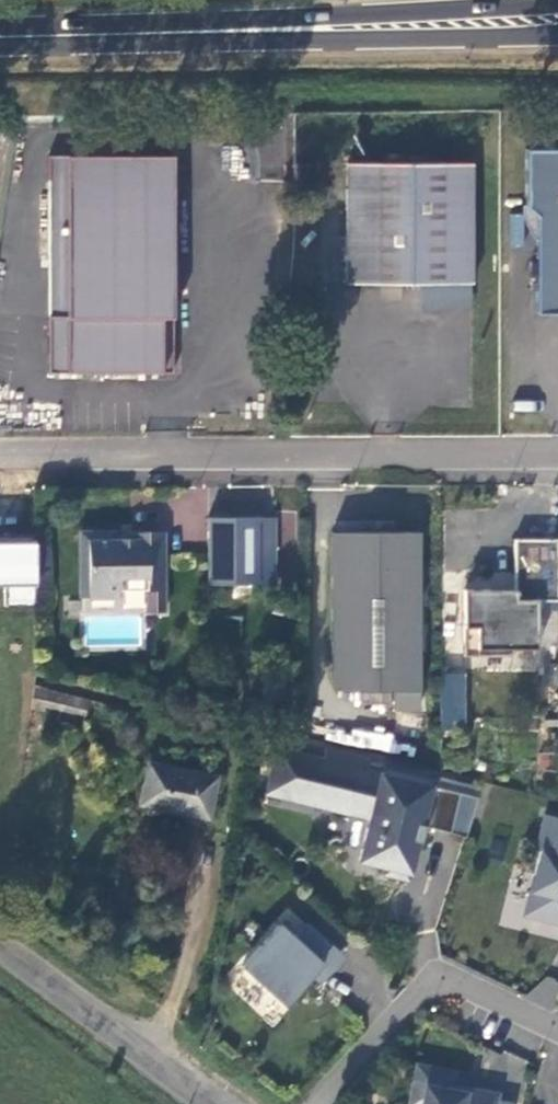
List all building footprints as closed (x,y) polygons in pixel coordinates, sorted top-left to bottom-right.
[(527,149),(526,206),(537,217),(537,242),(536,313),(557,313),(557,149),(527,149)] [(171,154),(46,158),(48,266),(66,266),(67,318),(49,319),(50,376),(175,374),(171,154)] [(473,163),(346,162),(346,283),(473,285),(473,163)] [(537,217),(526,206),(523,206),(524,217),(528,229),(537,242),(537,217)] [(509,245),(523,245),(524,214),(510,213),(509,245)] [(66,266),(48,266),(49,319),(67,318),(66,266)] [(258,517),(209,517),(209,583),(274,583),(274,523),(258,523),(258,517)] [(6,581),(6,598),(36,598),(36,530),(5,530),(5,561),(0,561),(0,581),(6,581)] [(88,553),(88,540),(116,539),(115,531),(80,531),(80,553),(88,553)] [(418,531),(331,531),(332,679),(342,690),(395,690),(395,709),(418,709),(418,531)] [(88,553),(80,553),(80,584),(88,584),(89,597),(115,597),(120,592),(120,584),(147,584),(148,591),(165,591),(164,532),(132,532),(132,539),(116,539),(88,540),(88,553)] [(490,591),(464,591),(464,643),(478,656),(510,656),(517,649),(537,649),(537,601),(557,601),(557,538),(515,540),(515,550),(516,591),(515,600),(490,600),(490,591)] [(469,588),(514,589),(515,575),(470,574),(469,588)] [(88,584),(80,584),(80,597),(89,597),(88,584)] [(165,613),(165,591),(148,591),(148,613),(165,613)] [(516,591),(490,591),(490,600),(515,600),(516,591)] [(467,674),(441,673),(439,725),(465,726),(467,674)] [(83,715),(87,699),(34,686),(31,707),(42,710),(44,705),(83,715)] [(325,745),(393,747),(393,731),(326,729),(325,745)] [(420,842),(423,827),(465,839),(478,798),(366,771),(368,761),(325,750),(322,760),(276,749),(265,794),(369,820),(359,861),(386,868),(384,875),(407,881),(417,842),(420,842)] [(148,762),(139,803),(207,818),(216,777),(148,762)] [(540,852),(524,916),(557,924),(557,819),(545,816),(536,851),(540,852)] [(320,984),(343,958),(307,925),(293,940),(278,926),(241,967),(285,1006),(306,983),(302,979),(308,973),(320,984)] [(496,1098),(465,1092),(464,1097),(450,1094),(454,1076),(415,1069),(408,1103),(495,1103),(496,1098)]
